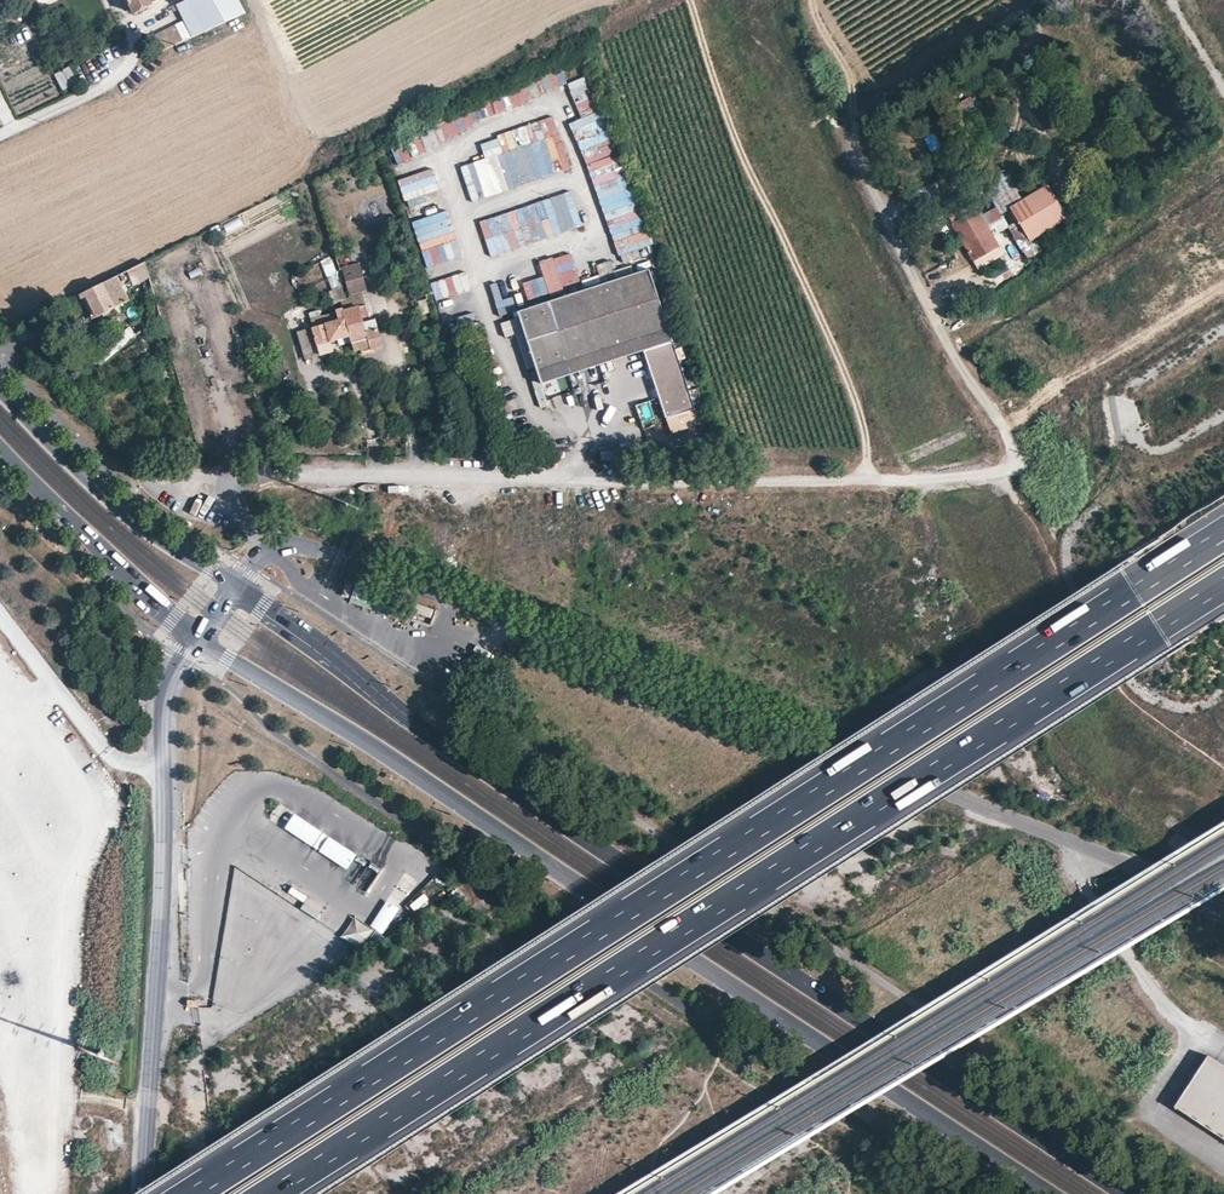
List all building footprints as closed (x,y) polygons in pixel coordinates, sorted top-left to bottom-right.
[(159,0),(127,0),(133,13),(159,0)] [(238,0),(200,0),(206,10),(195,15),(145,39),(143,46),(148,57),(183,41),(245,12),(238,0)] [(200,0),(187,0),(195,15),(206,10),(200,0)] [(70,66),(55,73),(63,90),(78,82),(70,66)] [(506,86),(511,103),(566,89),(562,72),(506,86)] [(569,124),(580,152),(609,141),(584,77),(567,84),(581,119),(569,124)] [(974,98),(961,106),(963,109),(957,112),(971,135),(976,132),(982,143),(996,135),(978,104),(974,98)] [(479,106),(433,128),(440,142),(486,120),(479,106)] [(470,200),(570,172),(560,134),(551,137),(546,121),(479,140),(484,159),(460,166),(470,200)] [(404,161),(439,144),(432,129),(397,145),(404,161)] [(1178,147),(1190,139),(1184,131),(1173,138),(1178,147)] [(1000,213),(1019,200),(1002,171),(982,183),(1000,213)] [(399,188),(404,202),(438,189),(433,175),(399,188)] [(1017,221),(1029,242),(1020,248),(1026,257),(1027,259),(1039,252),(1032,240),(1053,227),(1051,223),(1059,218),(1052,204),(1056,201),(1047,185),(1009,207),(1017,221)] [(942,208),(975,265),(1002,250),(968,192),(942,208)] [(478,220),(489,255),(588,227),(583,209),(577,211),(572,193),(478,220)] [(1067,219),(1056,201),(1052,204),(1059,218),(1051,223),(1053,227),(1067,219)] [(411,222),(418,244),(452,233),(446,211),(411,222)] [(988,225),(996,238),(1009,230),(1001,216),(988,225)] [(224,223),(227,232),(243,226),(240,217),(224,223)] [(1029,242),(1017,221),(1008,226),(1020,248),(1029,242)] [(327,277),(336,274),(330,258),(321,262),(327,277)] [(132,286),(145,279),(141,264),(124,272),(132,286)] [(348,335),(354,355),(382,347),(374,319),(370,320),(361,291),(366,289),(355,264),(337,271),(347,295),(348,298),(345,299),(339,302),(341,309),(343,317),(348,335)] [(536,371),(667,328),(648,269),(517,312),(536,371)] [(327,277),(330,285),(339,282),(336,274),(327,277)] [(92,289),(80,294),(81,298),(85,296),(95,316),(118,305),(113,293),(121,289),(116,277),(92,289)] [(154,290),(157,299),(183,289),(180,280),(154,290)] [(332,290),(341,286),(339,282),(330,285),(332,290)] [(334,304),(339,302),(345,299),(341,286),(332,290),(328,291),(334,304)] [(83,312),(77,296),(57,306),(63,325),(72,322),(71,317),(83,312)] [(421,314),(429,313),(426,300),(418,301),(421,314)] [(328,341),(348,335),(343,317),(337,319),(335,312),(327,314),(325,308),(321,310),(322,316),(309,319),(311,328),(296,333),(304,359),(331,351),(328,341)] [(343,317),(341,309),(334,310),(335,312),(337,319),(343,317)] [(1062,342),(1065,326),(1053,323),(1050,340),(1062,342)] [(643,351),(672,342),(667,328),(536,371),(541,384),(643,351)] [(665,418),(694,409),(672,342),(643,351),(665,418)] [(634,403),(655,398),(651,382),(631,386),(634,403)] [(530,385),(513,389),(517,400),(533,395),(530,385)] [(731,455),(742,455),(743,444),(732,444),(731,455)] [(1037,790),(1035,799),(1048,802),(1050,794),(1037,790)] [(381,867),(294,810),(282,829),(344,870),(342,878),(364,893),(381,867)] [(306,903),(302,909),(316,918),(324,906),(294,887),(290,893),(306,903)] [(424,892),(411,905),(418,912),(431,898),(424,892)] [(387,900),(371,925),(384,933),(400,907),(387,900)] [(372,951),(382,933),(353,918),(343,936),(372,951)] [(1174,1106),(1223,1139),(1223,1066),(1207,1055),(1174,1106)]
